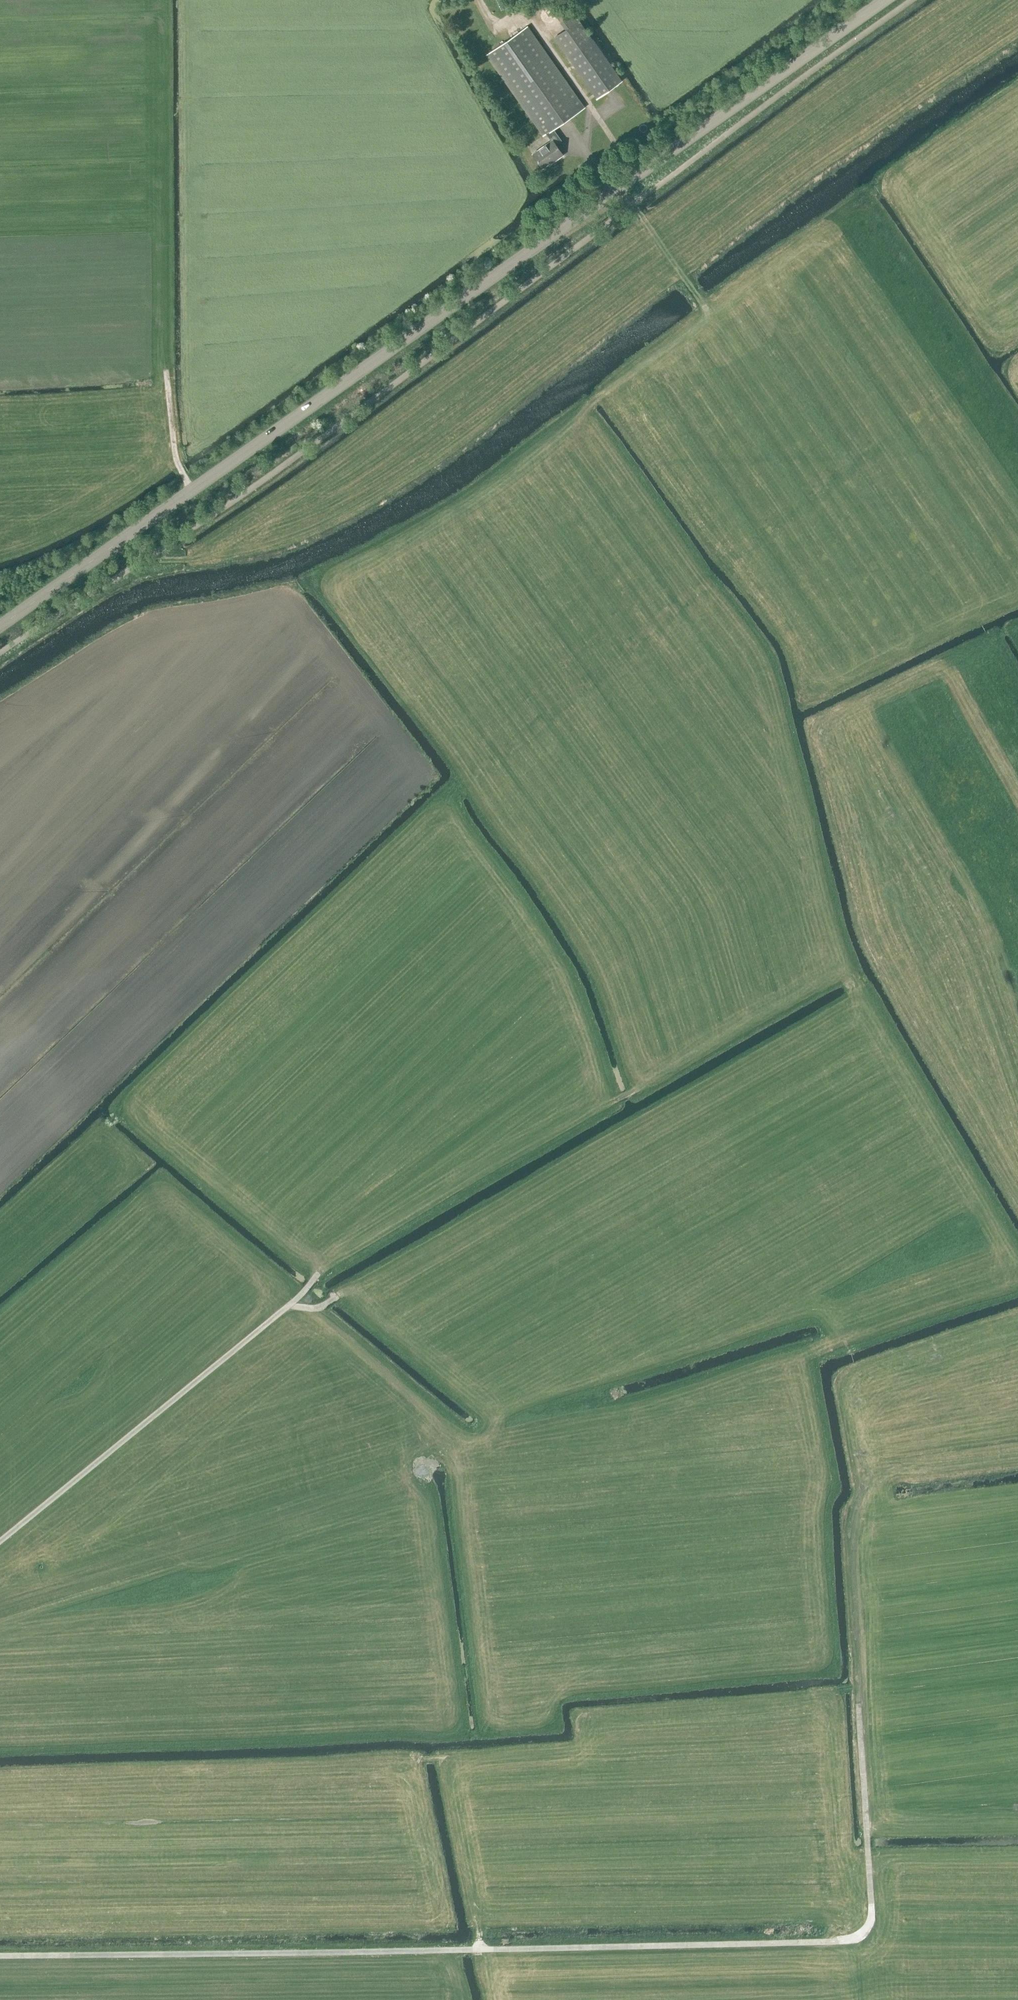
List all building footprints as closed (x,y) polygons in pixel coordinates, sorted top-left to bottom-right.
[(596,98),(621,81),(596,46),(573,13),(559,22),(564,30),(554,37),(572,63),(596,98)] [(561,140),(553,129),(584,107),(527,26),(486,55),(543,136),(546,134),(551,141),(533,154),(542,168),(550,162),(551,163),(563,155),(555,145),(561,140)]
